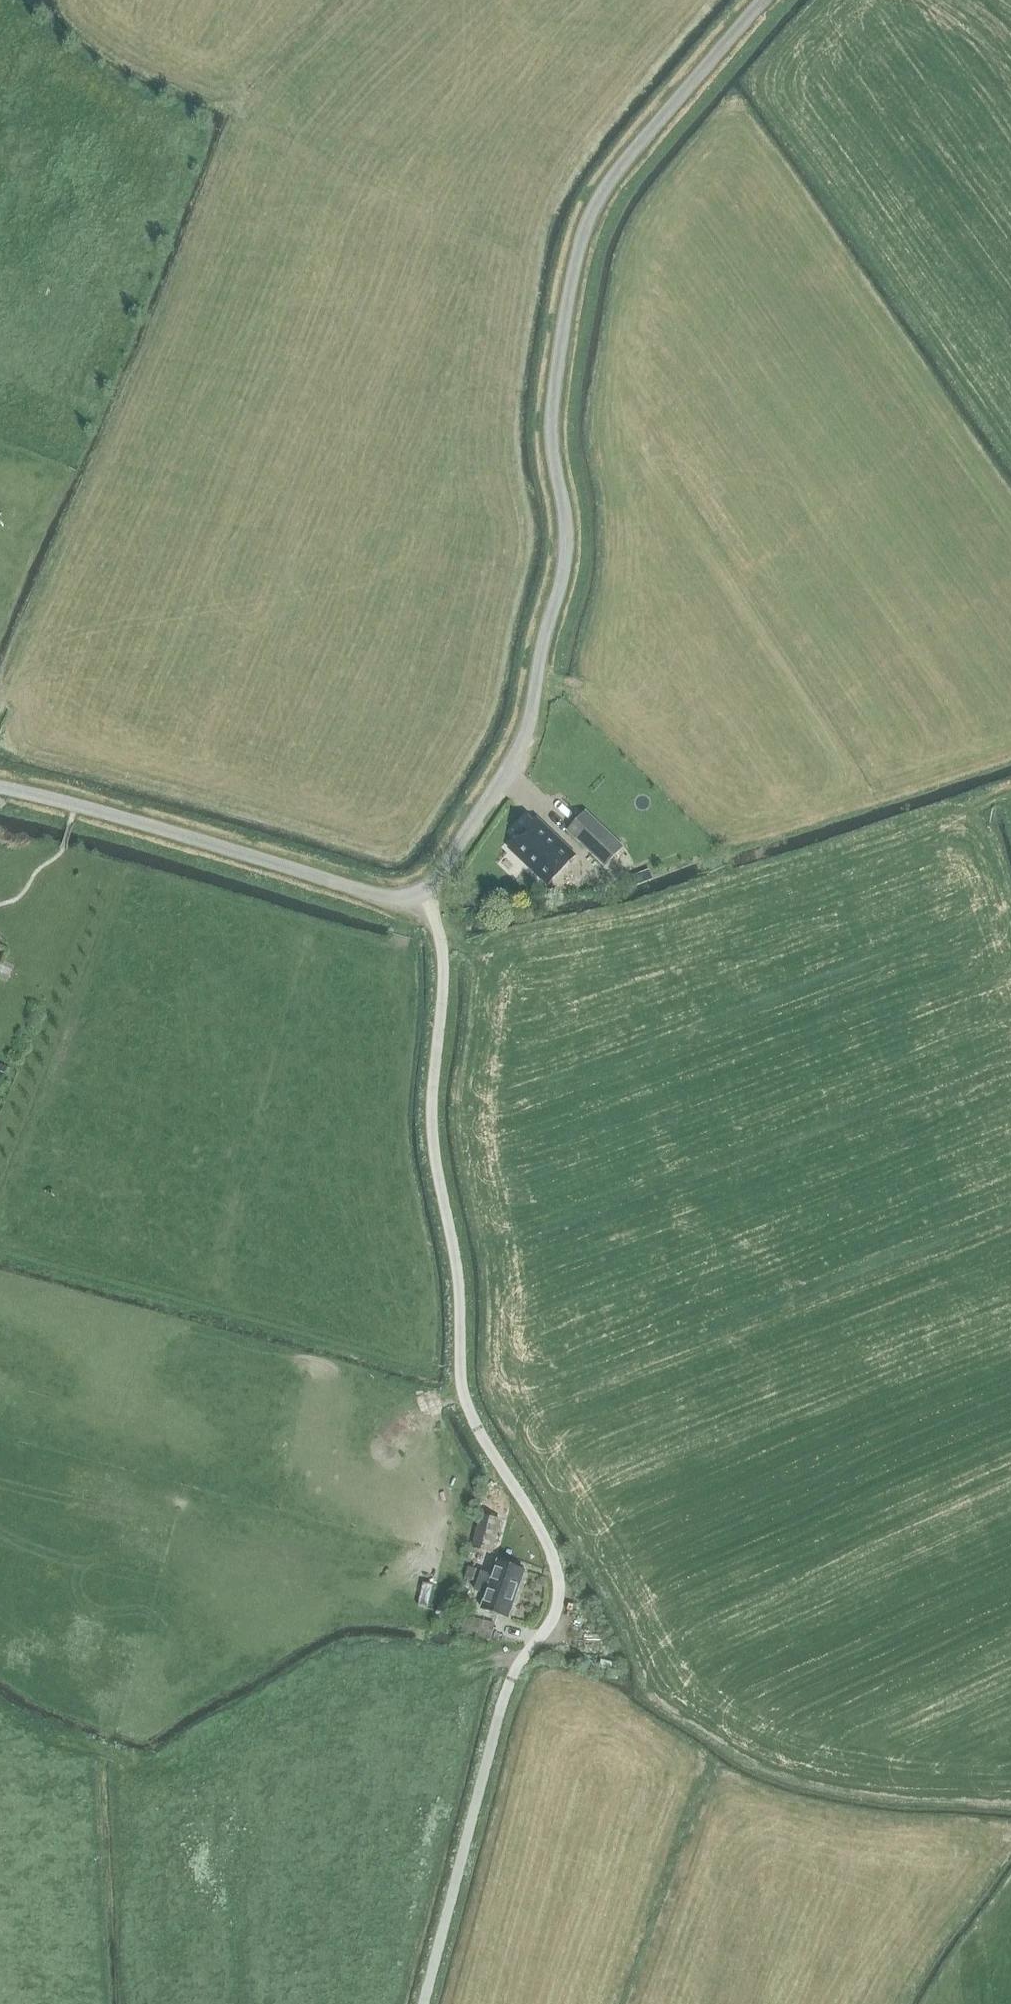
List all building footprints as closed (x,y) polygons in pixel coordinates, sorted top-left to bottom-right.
[(585,812),(567,831),(604,866),(622,847),(585,812)] [(553,877),(574,856),(536,818),(532,823),(526,817),(512,831),(518,837),(514,840),(536,862),(537,861),(553,877)] [(469,1546),(492,1552),(500,1519),(478,1513),(469,1546)] [(478,1572),(473,1590),(487,1595),(482,1610),(508,1618),(524,1571),(496,1562),(492,1576),(483,1574),(478,1572)] [(464,1578),(472,1581),(475,1570),(467,1567),(464,1578)] [(427,1608),(432,1585),(422,1582),(417,1606),(427,1608)] [(458,1614),(454,1633),(490,1641),(494,1622),(458,1614)]
